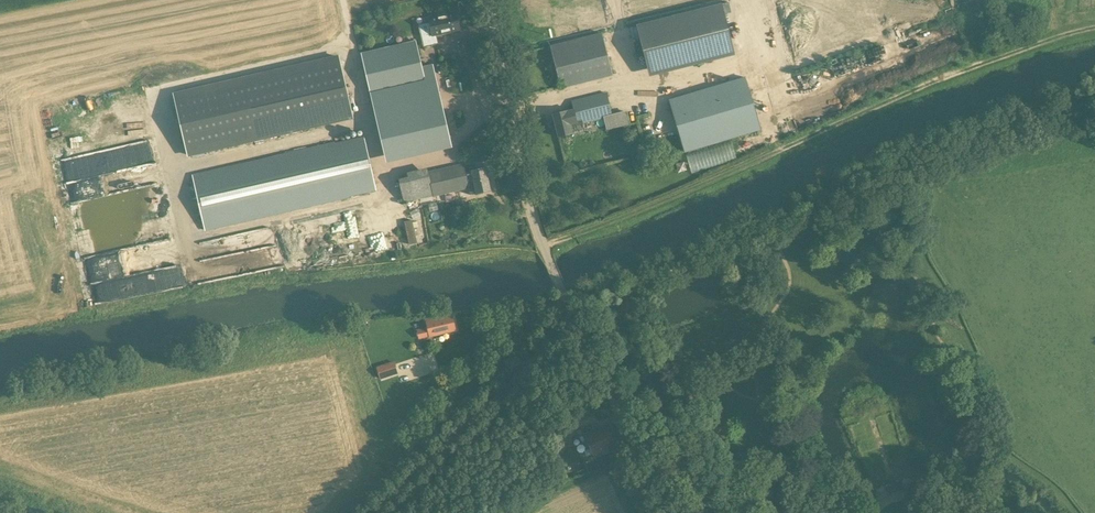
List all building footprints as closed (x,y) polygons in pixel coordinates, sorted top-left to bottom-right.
[(646,9),(682,0),(644,0),(646,9)] [(735,55),(726,13),(731,12),(729,3),(714,6),(636,25),(649,77),(735,55)] [(424,47),(438,43),(436,35),(459,29),(455,13),(447,15),(446,14),(438,16),(438,17),(429,19),(432,31),(420,33),(424,47)] [(603,32),(551,45),(561,86),(613,73),(603,32)] [(421,67),(415,40),(361,53),(384,154),(449,139),(432,64),(421,67)] [(353,117),(339,57),(174,95),(188,155),(353,117)] [(685,152),(761,129),(745,77),(669,100),(685,152)] [(553,114),(559,137),(580,131),(578,124),(613,115),(607,93),(572,101),(574,109),(567,111),(553,114)] [(126,128),(128,149),(149,146),(146,126),(126,128)] [(364,136),(193,176),(206,230),(377,191),(364,136)] [(686,153),(692,172),(737,158),(732,142),(724,145),(723,141),(686,153)] [(463,165),(408,177),(399,179),(404,202),(468,187),(470,195),(476,193),(476,194),(491,190),(486,168),(471,171),(472,171),(465,173),(463,165)] [(85,203),(107,199),(106,194),(70,202),(72,214),(67,215),(68,222),(88,218),(85,203)] [(272,228),(194,241),(201,281),(278,268),(272,228)] [(432,341),(431,336),(455,330),(452,315),(427,321),(429,328),(417,330),(421,344),(432,341)] [(381,379),(398,373),(394,361),(377,367),(381,379)] [(585,435),(586,437),(585,438),(593,455),(615,445),(606,428),(594,433),(593,431),(585,435)] [(552,447),(555,453),(561,450),(557,443),(552,447)]
